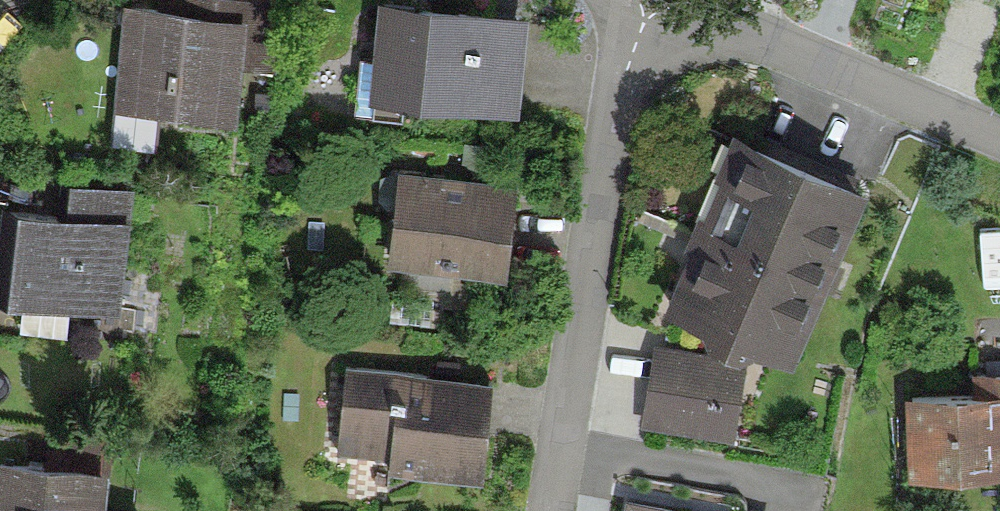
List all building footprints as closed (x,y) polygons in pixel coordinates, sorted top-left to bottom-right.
[(139,0),(124,0),(114,104),(238,115),(242,62),(274,65),(279,0),(163,0),(162,2),(139,0)] [(429,0),(378,0),(368,94),(518,109),(525,40),(528,10),(429,0)] [(870,177),(741,122),(665,303),(793,357),(824,284),(829,273),(834,260),(870,177)] [(514,172),(399,160),(389,255),(504,267),(514,172)] [(68,204),(132,212),(136,182),(71,173),(68,204)] [(119,308),(132,212),(68,204),(3,195),(0,217),(0,292),(119,308)] [(846,265),(834,260),(829,273),(824,284),(836,289),(846,265)] [(748,357),(655,341),(641,424),(734,439),(748,357)] [(492,371),(345,359),(338,447),(390,451),(389,462),(484,470),(488,424),(492,371)] [(974,386),(907,390),(912,475),(999,470),(999,367),(973,369),(974,386)] [(51,426),(48,457),(108,464),(112,465),(113,455),(121,456),(123,434),(51,426)] [(0,453),(0,510),(155,510),(155,509),(104,503),(108,464),(48,457),(0,453)] [(628,494),(624,510),(717,510),(628,494)]
